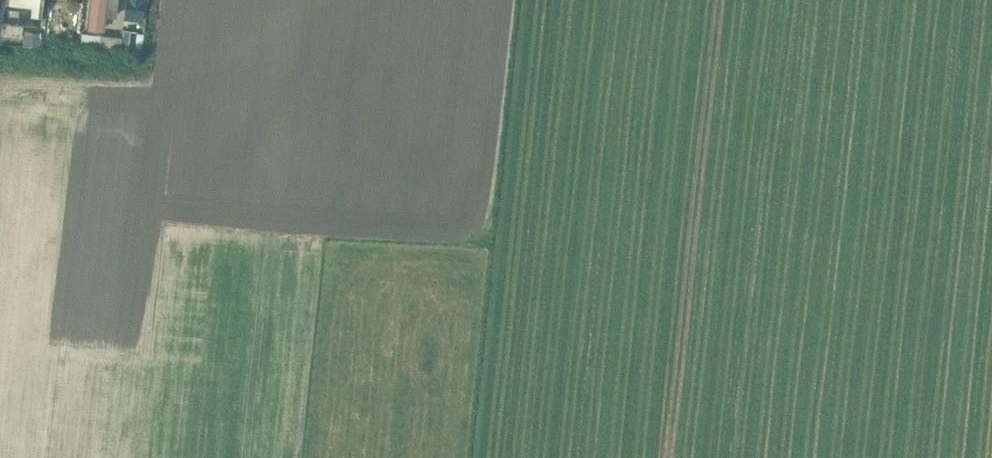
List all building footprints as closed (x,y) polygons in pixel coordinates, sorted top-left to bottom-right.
[(5,7),(20,8),(18,20),(40,23),(42,0),(6,0),(5,7)] [(87,27),(104,29),(105,15),(115,16),(117,0),(90,0),(87,27)] [(124,18),(142,21),(145,0),(126,0),(124,18)] [(2,23),(0,35),(20,37),(22,37),(22,35),(23,25),(2,23)] [(24,30),(23,45),(41,47),(42,32),(24,30)] [(82,32),(81,45),(99,47),(134,50),(136,32),(123,31),(122,37),(82,32)]
